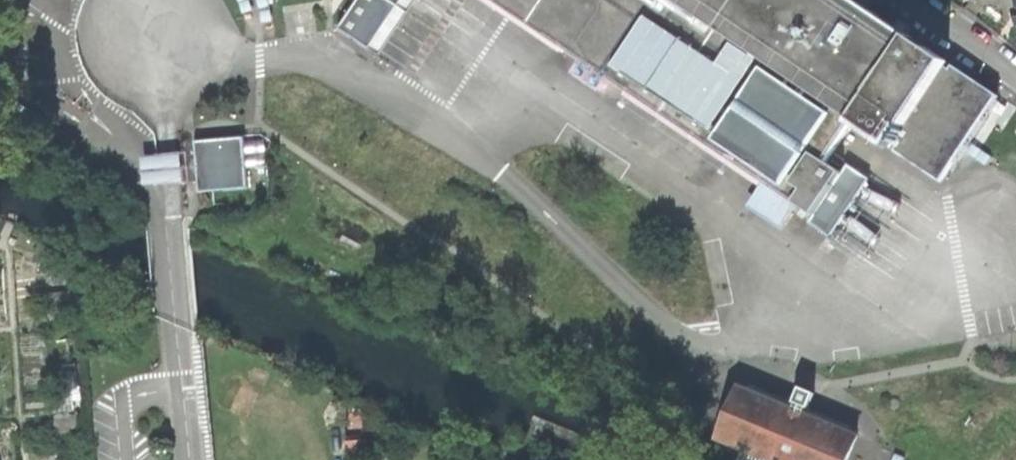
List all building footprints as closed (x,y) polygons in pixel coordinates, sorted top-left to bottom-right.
[(397,8),(402,0),(385,0),(397,8)] [(869,179),(847,164),(841,172),(826,162),(852,123),(889,147),(892,143),(897,146),(894,151),(940,181),(998,94),(953,63),(950,68),(945,65),(948,60),(857,0),(493,0),(813,214),(807,222),(829,237),(869,179)] [(199,192),(248,188),(244,137),(195,141),(199,192)] [(855,436),(803,414),(806,407),(808,408),(814,393),(799,387),(793,402),(795,403),(792,410),(739,388),(718,437),(773,459),(845,459),(855,436)] [(369,459),(367,432),(363,399),(347,401),(349,420),(346,420),(348,441),(353,440),(354,453),(359,453),(360,459),(368,459),(369,459)]
